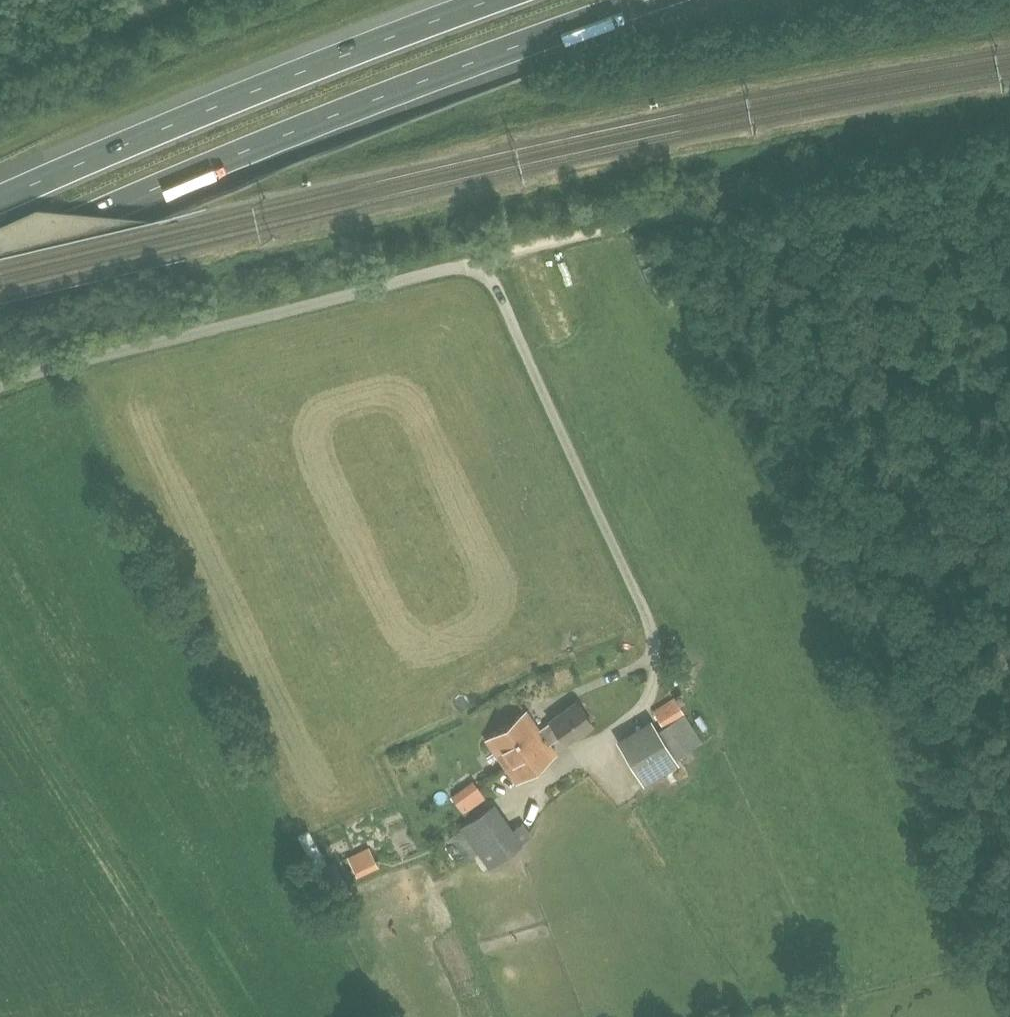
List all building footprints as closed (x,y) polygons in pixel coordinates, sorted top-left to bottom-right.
[(661,726),(683,712),(673,697),(673,696),(651,710),(661,726)] [(550,722),(537,731),(536,732),(546,746),(547,746),(560,736),(564,743),(591,724),(576,702),(549,721),(550,722)] [(536,732),(537,731),(524,713),(488,739),(516,780),(553,755),(547,746),(546,746),(536,732)] [(691,749),(674,720),(657,730),(668,749),(644,762),(634,745),(623,752),(642,786),(679,764),(675,759),(691,749)] [(458,811),(482,795),(466,771),(442,788),(458,811)] [(518,824),(478,852),(488,866),(528,837),(518,824)] [(347,856),(357,879),(379,867),(368,845),(347,856)] [(336,862),(316,871),(324,888),(344,879),(336,862)]
